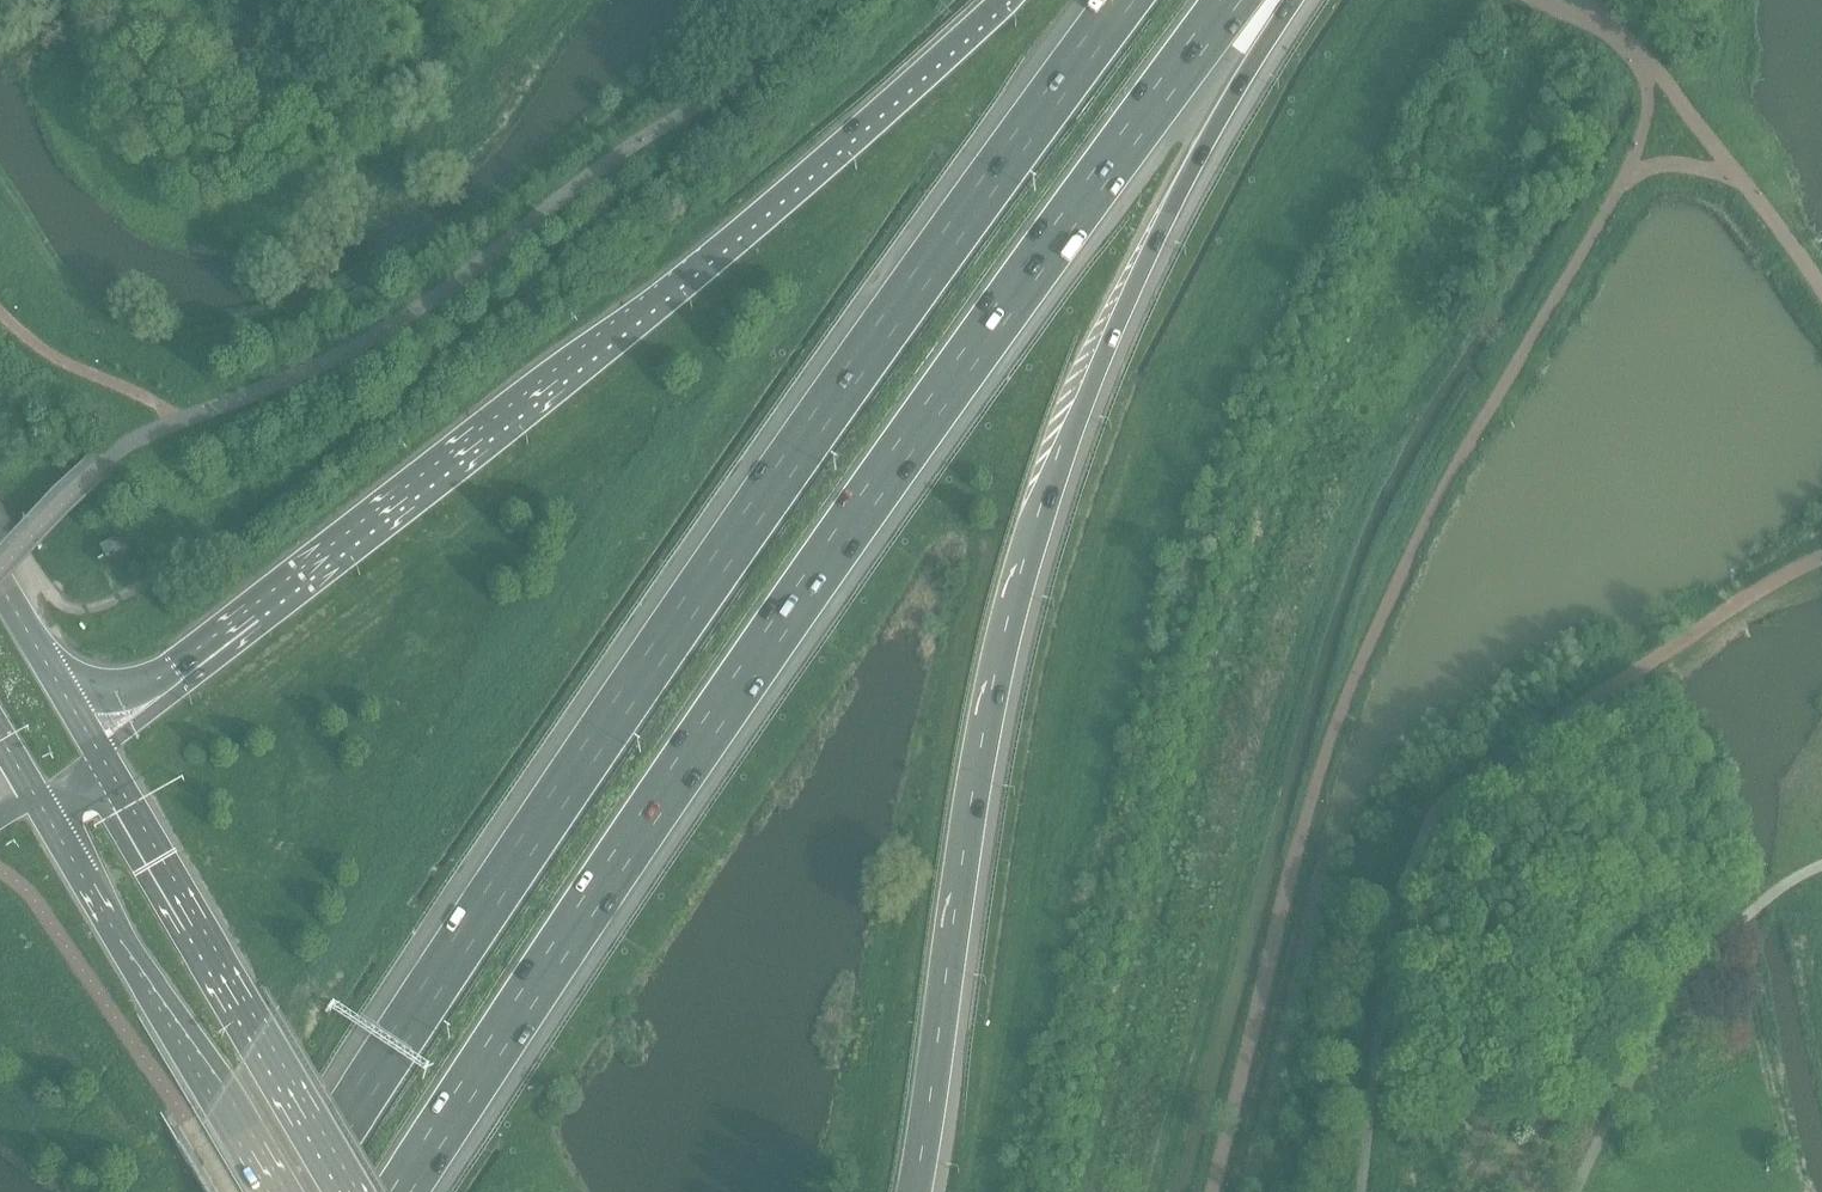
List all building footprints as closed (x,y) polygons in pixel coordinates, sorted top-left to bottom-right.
[(115,538),(101,546),(106,556),(121,548),(115,538)]
